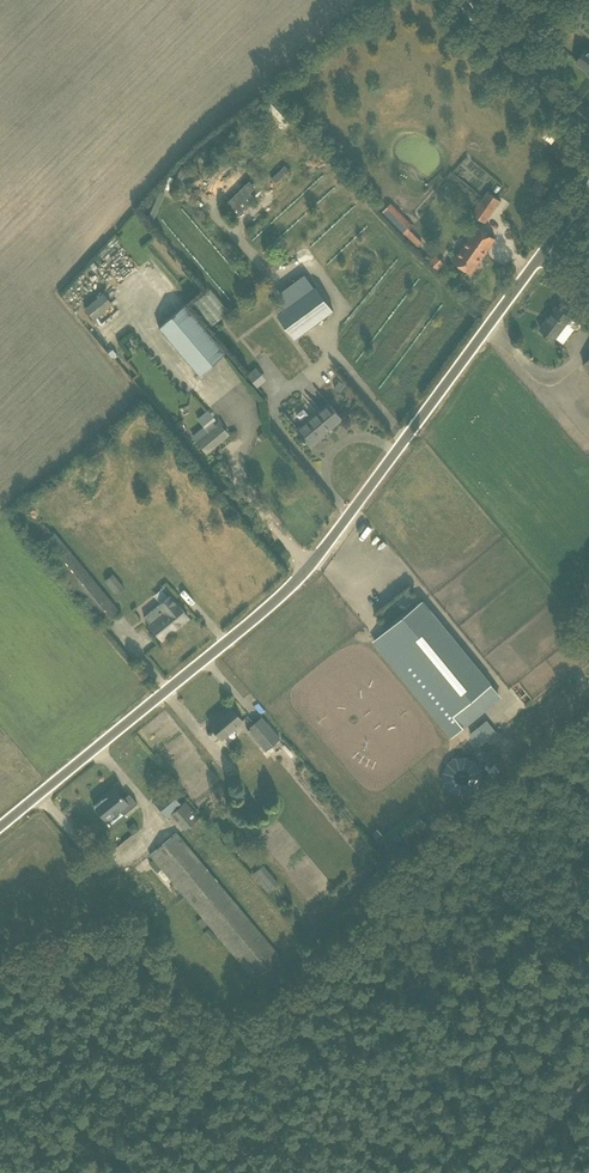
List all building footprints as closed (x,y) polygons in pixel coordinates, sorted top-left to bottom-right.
[(588,10),(588,3),(585,0),(581,0),(569,15),(579,23),(588,10)] [(587,48),(576,62),(588,72),(588,50),(587,48)] [(539,129),(543,124),(537,119),(533,124),(539,129)] [(217,146),(226,140),(221,133),(212,140),(217,146)] [(168,178),(163,190),(168,192),(173,179),(168,178)] [(230,212),(241,201),(247,206),(253,199),(248,194),(253,188),(247,182),(223,206),(230,212)] [(488,191),(472,212),(485,222),(501,199),(488,191)] [(391,203),(383,211),(418,247),(423,242),(409,228),(414,225),(391,203)] [(455,261),(471,273),(495,238),(479,226),(455,261)] [(431,260),(439,268),(444,263),(436,255),(431,260)] [(295,339),(334,310),(316,286),(277,314),(295,339)] [(102,292),(85,308),(95,319),(113,303),(102,292)] [(158,326),(199,374),(225,353),(184,305),(158,326)] [(540,328),(555,339),(571,317),(557,306),(540,328)] [(258,387),(266,378),(255,366),(246,374),(258,387)] [(335,388),(341,392),(346,385),(340,381),(335,388)] [(329,429),(342,419),(328,402),(298,428),(306,438),(304,439),(306,441),(307,440),(311,444),(312,444),(311,443),(329,428),(329,429)] [(206,427),(193,436),(206,453),(228,434),(219,423),(216,425),(211,419),(214,417),(208,410),(198,419),(206,427)] [(37,537),(42,542),(39,545),(104,624),(120,612),(54,533),(53,534),(48,528),(37,537)] [(104,581),(116,595),(124,588),(112,574),(104,581)] [(161,639),(188,618),(176,603),(175,604),(169,597),(144,617),(150,624),(149,625),(161,639)] [(423,600),(375,639),(454,735),(480,714),(469,700),(491,683),(423,600)] [(230,706),(209,724),(221,739),(242,721),(230,706)] [(281,739),(269,726),(262,717),(247,729),(255,738),(266,750),(281,739)] [(480,747),(499,735),(488,719),(470,731),(480,747)] [(192,740),(167,761),(181,778),(190,771),(183,762),(199,749),(192,740)] [(173,787),(154,802),(167,817),(171,814),(185,829),(186,828),(200,817),(197,814),(185,800),(173,787)] [(93,804),(93,805),(106,821),(120,809),(124,814),(137,803),(129,794),(123,799),(114,788),(105,795),(106,796),(94,806),(93,804)] [(372,834),(377,839),(381,835),(376,830),(372,834)] [(154,859),(149,863),(157,872),(162,869),(202,917),(197,921),(202,928),(207,923),(210,927),(254,978),(257,976),(263,986),(286,967),(279,958),(281,956),(280,955),(254,924),(184,842),(176,833),(150,855),(154,859)] [(253,873),(268,892),(279,884),(264,864),(253,873)]
